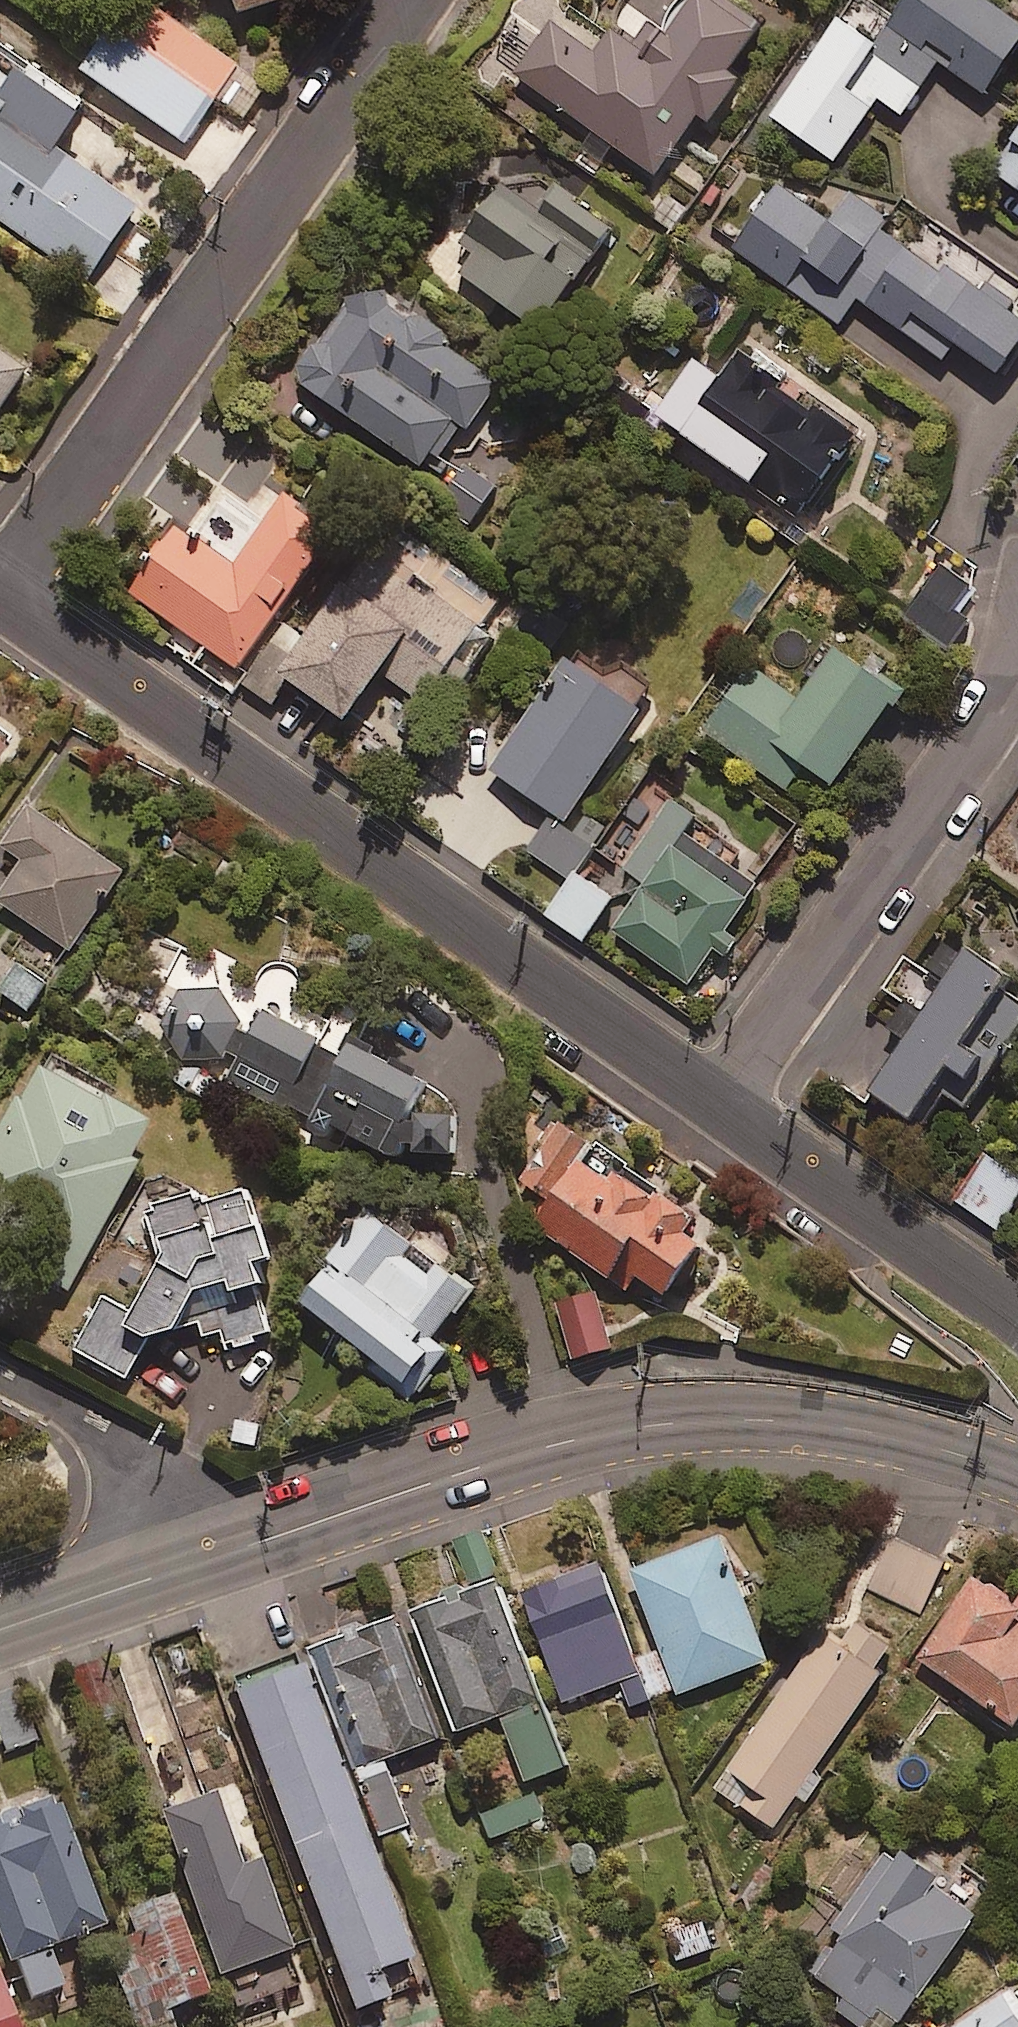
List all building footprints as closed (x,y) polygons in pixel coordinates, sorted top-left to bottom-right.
[(158,0),(124,0),(80,62),(186,137),(217,93),(245,113),(269,79),(158,0)] [(741,0),(679,0),(645,47),(613,24),(605,35),(560,4),(514,69),(594,126),(580,145),(600,160),(615,139),(656,168),(699,107),(710,115),(742,70),(732,62),(764,17),(741,0)] [(1007,0),(899,0),(890,12),(874,0),(850,0),(772,110),(836,156),(879,94),(902,110),(942,54),(985,85),(1017,37),(1017,8),(1007,0)] [(0,44),(0,216),(84,277),(139,201),(55,140),(81,103),(0,44)] [(991,175),(1017,193),(1017,134),(991,175)] [(621,207),(524,140),(465,226),(480,236),(461,265),(543,321),(621,207)] [(778,179),(732,244),(840,320),(859,294),(942,354),(956,334),(999,365),(1017,338),(1017,314),(849,193),(832,217),(778,179)] [(445,326),(366,269),(294,370),(422,462),(442,434),(455,443),(503,375),(441,331),(445,326)] [(0,339),(0,403),(30,361),(0,339)] [(855,430),(740,345),(723,367),(699,349),(657,406),(796,510),(855,430)] [(498,483),(464,461),(444,490),(478,513),(498,483)] [(334,534),(282,497),(233,564),(176,522),(129,587),(238,666),(334,534)] [(496,595),(386,517),(299,640),(283,629),(245,682),(273,701),(293,673),(347,712),(379,666),(423,698),(496,595)] [(972,581),(937,559),(901,615),(949,646),(969,615),(956,607),(972,581)] [(902,682),(840,638),(802,691),(754,657),(704,727),(787,786),(806,758),(835,778),(902,682)] [(645,700),(568,648),(490,764),(567,816),(645,700)] [(0,731),(0,754),(11,739),(0,731)] [(695,810),(674,796),(633,853),(615,841),(608,852),(646,879),(612,926),(686,979),(758,880),(683,826),(695,810)] [(27,798),(0,837),(23,853),(0,887),(0,898),(71,946),(126,865),(27,798)] [(583,936),(607,903),(564,872),(540,906),(583,936)] [(875,1084),(935,1123),(952,1097),(963,1104),(997,1052),(965,1032),(1010,962),(970,936),(875,1084)] [(48,978),(20,959),(0,989),(28,1008),(48,978)] [(428,1068),(181,966),(163,1010),(181,1018),(169,1048),(271,1090),(269,1095),(399,1148),(404,1137),(447,1155),(463,1115),(416,1096),(428,1068)] [(38,1060),(0,1130),(0,1253),(65,1288),(135,1160),(127,1156),(147,1119),(38,1060)] [(668,1288),(701,1231),(689,1224),(702,1202),(622,1155),(616,1165),(584,1147),(590,1137),(546,1111),(509,1174),(539,1192),(519,1225),(628,1289),(639,1271),(668,1288)] [(985,1151),(954,1196),(996,1225),(1017,1194),(1017,1174),(985,1151)] [(272,1324),(260,1280),(267,1278),(262,1258),(277,1254),(267,1217),(258,1219),(250,1190),(211,1201),(151,1173),(100,1286),(104,1287),(77,1348),(131,1373),(150,1332),(180,1323),(201,1318),(204,1332),(221,1327),(224,1340),(235,1337),(237,1343),(257,1338),(255,1328),(272,1324)] [(416,1237),(370,1201),(300,1289),(379,1352),(369,1364),(410,1397),(450,1346),(435,1334),(475,1285),(433,1251),(423,1264),(406,1250),(416,1237)] [(595,1282),(556,1292),(572,1353),(611,1343),(595,1282)] [(943,1558),(881,1530),(857,1583),(919,1612),(943,1558)] [(769,1655),(720,1532),(633,1566),(681,1689),(769,1655)] [(648,1696),(600,1558),(522,1586),(562,1698),(621,1677),(630,1702),(648,1696)] [(977,1564),(920,1652),(1017,1717),(1017,1591),(977,1564)] [(415,1605),(460,1726),(502,1711),(527,1777),(567,1762),(497,1575),(415,1605)] [(900,1640),(858,1611),(843,1633),(826,1621),(715,1786),(775,1826),(900,1640)] [(441,1734),(396,1612),(311,1644),(381,1831),(408,1821),(383,1755),(441,1734)] [(231,1685),(354,2008),(392,1994),(385,1976),(414,1965),(299,1660),(231,1685)] [(27,1693),(0,1702),(0,1739),(3,1750),(41,1738),(27,1693)] [(535,1789),(486,1809),(496,1835),(546,1815),(535,1789)] [(240,1868),(212,1792),(160,1811),(233,2008),(303,1982),(259,1862),(240,1868)] [(58,1799),(0,1820),(0,1936),(23,2000),(63,1985),(49,1946),(103,1927),(58,1799)] [(892,1843),(795,1977),(864,2026),(893,2026),(980,1907),(892,1843)] [(110,1910),(131,1970),(121,1973),(140,2026),(176,2026),(170,2010),(206,1998),(169,1890),(110,1910)] [(712,1947),(704,1920),(668,1931),(676,1957),(712,1947)] [(0,1980),(0,2026),(17,2026),(0,1980)] [(1012,1985),(950,2026),(1017,2026),(1017,1993),(1012,1985)]
